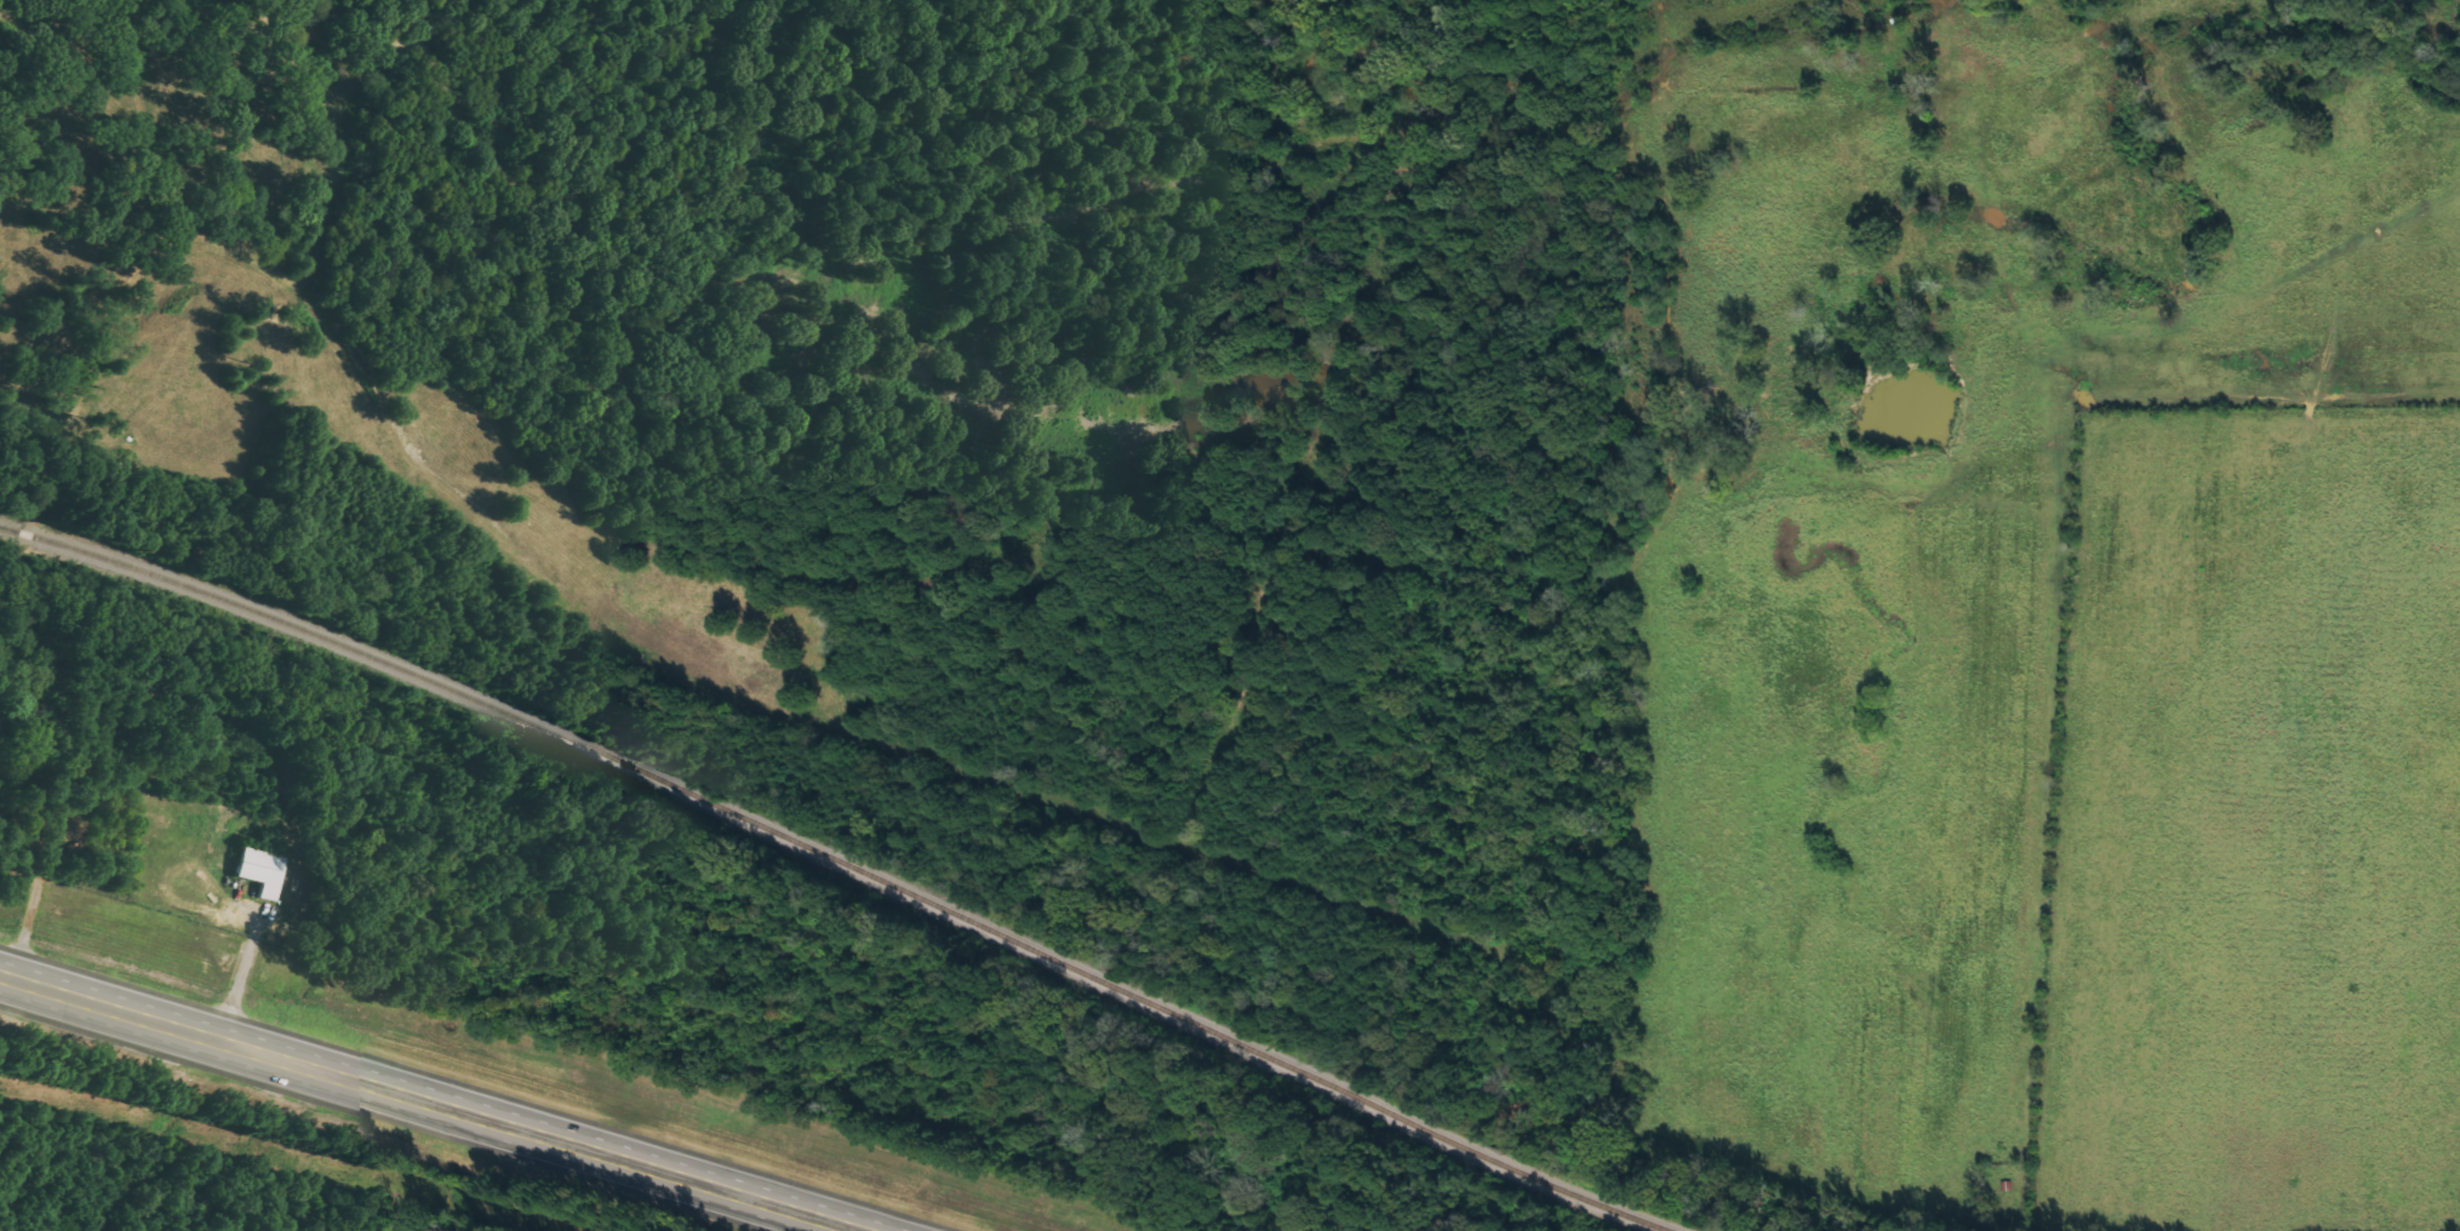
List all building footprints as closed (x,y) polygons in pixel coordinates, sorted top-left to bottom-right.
[(291,856),(247,846),(239,877),(266,884),(262,898),(280,902),(291,856)]
